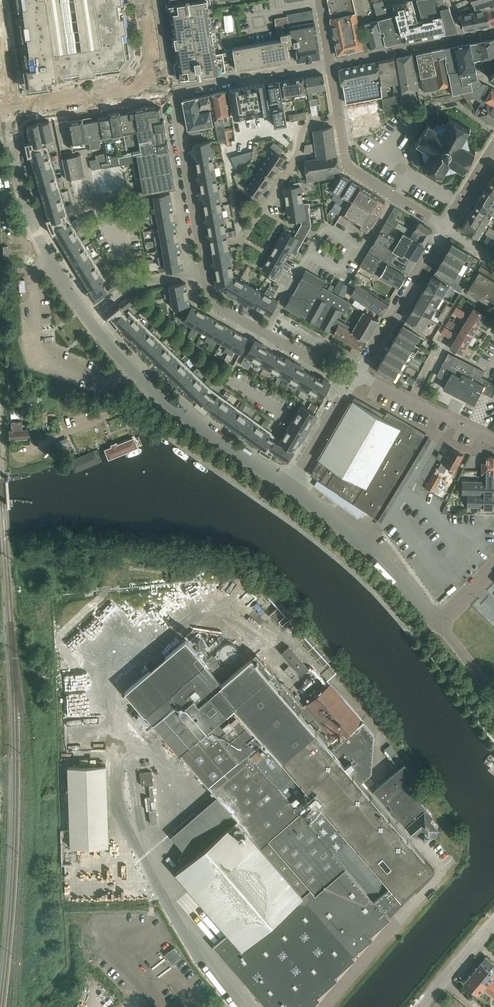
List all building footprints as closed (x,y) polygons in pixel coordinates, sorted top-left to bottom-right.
[(118,70),(120,69),(119,69),(118,65),(125,56),(128,56),(129,57),(129,56),(121,0),(17,0),(27,68),(23,68),(25,83),(118,70)] [(223,56),(222,53),(215,54),(207,0),(199,0),(169,5),(177,60),(174,65),(176,77),(181,81),(190,79),(193,77),(192,76),(197,75),(197,76),(197,77),(198,78),(199,78),(200,78),(201,78),(201,77),(202,77),(202,76),(202,75),(225,71),(223,56)] [(353,0),(327,0),(329,12),(331,12),(333,18),(330,19),(336,48),(336,49),(337,53),(337,54),(337,55),(339,54),(340,54),(346,53),(347,53),(346,53),(354,51),(354,52),(355,51),(354,51),(360,50),(361,50),(370,48),(371,48),(373,47),(375,47),(384,45),(380,31),(383,31),(384,35),(383,35),(385,45),(386,45),(402,41),(392,4),(375,9),(374,8),(359,12),(362,21),(365,20),(366,22),(370,21),(370,19),(377,17),(377,20),(363,24),(365,31),(368,39),(367,39),(367,40),(362,27),(358,27),(356,13),(353,0)] [(442,15),(443,17),(446,32),(455,31),(457,29),(456,28),(455,24),(455,23),(453,19),(453,18),(448,6),(442,0),(417,0),(422,20),(442,15)] [(455,3),(456,4),(458,8),(458,9),(470,5),(484,0),(461,0),(455,3)] [(458,9),(461,14),(486,8),(489,25),(493,24),(493,25),(493,26),(493,0),(484,0),(470,5),(458,9)] [(411,4),(393,7),(397,19),(412,16),(414,16),(411,4)] [(486,8),(461,14),(464,29),(464,30),(466,29),(469,28),(469,29),(473,28),(476,27),(477,27),(481,26),(484,26),(488,25),(489,25),(486,8)] [(222,53),(223,56),(233,54),(236,69),(240,69),(283,61),(290,60),(288,49),(293,48),(292,46),(293,46),(290,24),(295,23),(294,23),(314,20),(312,10),(287,14),(287,16),(274,18),(278,40),(225,50),(226,52),(222,53)] [(443,17),(431,20),(435,38),(446,36),(446,32),(443,17)] [(423,25),(416,27),(419,41),(435,38),(431,20),(422,22),(423,25)] [(290,24),(293,46),(295,46),(297,62),(320,58),(318,44),(318,45),(314,22),(295,25),(295,23),(290,24)] [(406,25),(399,26),(404,44),(419,41),(416,27),(407,29),(406,25)] [(475,42),(479,57),(480,56),(481,58),(493,55),(493,42),(493,38),(492,38),(475,42)] [(462,84),(468,83),(467,81),(477,78),(473,59),(473,58),(475,58),(471,42),(454,46),(453,46),(462,84)] [(443,48),(450,86),(452,95),(472,90),(470,82),(468,83),(462,84),(453,46),(452,46),(450,47),(443,48)] [(431,51),(439,89),(450,86),(443,48),(442,48),(443,48),(433,50),(432,50),(431,50),(431,51)] [(439,89),(431,51),(427,52),(426,52),(417,54),(418,58),(423,91),(439,89)] [(403,57),(408,90),(418,89),(411,55),(403,57)] [(481,58),(484,72),(487,76),(493,70),(493,55),(481,58)] [(399,92),(408,90),(403,57),(394,58),(394,59),(394,58),(399,92)] [(402,107),(400,96),(400,94),(399,92),(394,58),(393,59),(386,60),(393,109),(402,107)] [(377,62),(379,78),(381,97),(384,111),(393,109),(386,60),(377,62)] [(379,78),(377,62),(366,64),(369,80),(379,78)] [(342,85),(369,80),(366,64),(340,69),(340,72),(342,85)] [(325,89),(322,75),(305,78),(310,106),(318,104),(317,98),(313,99),(311,91),(325,89)] [(291,79),(293,90),(305,88),(303,77),(291,79)] [(379,78),(369,80),(342,85),(345,98),(348,103),(381,97),(379,78)] [(287,80),(278,81),(279,82),(281,92),(293,90),(291,79),(287,80)] [(278,81),(267,83),(270,102),(277,101),(277,98),(281,97),(278,81)] [(264,84),(228,90),(233,118),(269,111),(264,84)] [(479,97),(486,85),(482,84),(473,90),(461,93),(478,116),(493,125),(493,107),(479,97)] [(493,107),(493,89),(486,85),(479,97),(493,107)] [(305,88),(293,90),(294,100),(307,98),(305,88)] [(294,100),(293,90),(281,92),(282,102),(294,100)] [(219,101),(224,124),(229,123),(230,117),(226,91),(225,91),(226,91),(217,93),(216,93),(217,101),(219,101)] [(400,96),(402,107),(420,103),(418,92),(400,96)] [(211,107),(212,109),(212,110),(213,109),(215,120),(214,120),(215,126),(219,143),(227,141),(223,124),(224,124),(219,101),(217,101),(216,93),(210,94),(209,94),(213,107),(211,107)] [(209,95),(198,97),(200,112),(210,109),(212,109),(209,95)] [(198,97),(183,100),(188,129),(189,135),(200,133),(199,127),(213,125),(210,109),(200,112),(198,97)] [(374,105),(349,106),(350,125),(353,125),(354,136),(376,135),(375,126),(383,126),(382,108),(374,108),(374,105)] [(155,109),(154,106),(147,107),(146,106),(132,109),(132,110),(127,111),(128,112),(120,114),(119,111),(107,113),(108,116),(98,118),(98,120),(91,121),(91,116),(67,120),(73,149),(101,144),(100,140),(102,140),(106,162),(97,164),(95,154),(89,155),(96,195),(138,187),(140,194),(170,189),(175,188),(168,150),(169,150),(167,140),(166,140),(165,131),(166,130),(163,119),(161,108),(155,109)] [(283,106),(272,108),(275,126),(286,124),(283,106)] [(306,118),(305,112),(289,115),(290,121),(306,118)] [(450,119),(450,116),(448,117),(448,119),(446,123),(432,126),(429,124),(428,122),(426,122),(426,125),(416,142),(414,143),(414,145),(412,145),(409,149),(413,163),(417,165),(419,164),(420,166),(422,166),(439,176),(440,178),(442,178),(442,175),(444,172),(458,168),(461,170),(462,173),(464,172),(463,170),(474,153),(476,152),(476,150),(473,151),(469,148),(466,135),(468,131),(471,130),(470,128),(468,129),(450,119)] [(53,138),(49,121),(41,123),(40,122),(35,123),(35,124),(27,126),(30,142),(24,143),(27,156),(27,157),(30,156),(48,218),(45,219),(52,234),(52,235),(55,233),(88,288),(86,290),(94,301),(105,293),(106,295),(121,284),(116,278),(105,286),(104,285),(102,286),(99,283),(103,280),(68,221),(65,214),(47,151),(44,151),(42,140),(53,138)] [(317,158),(336,155),(332,127),(313,131),(317,158)] [(232,137),(236,137),(236,129),(228,130),(229,146),(232,146),(232,137)] [(227,238),(209,141),(190,145),(191,148),(191,149),(192,156),(195,155),(198,176),(196,177),(197,184),(199,191),(198,191),(200,198),(202,198),(206,219),(203,219),(205,226),(206,234),(207,240),(210,240),(210,241),(227,238)] [(265,158),(278,168),(285,158),(279,154),(282,149),(274,143),(270,147),(272,148),(265,158)] [(85,175),(81,154),(62,158),(67,179),(85,175)] [(336,155),(317,158),(304,160),(307,182),(334,177),(333,173),(339,172),(339,171),(336,155)] [(271,178),(278,168),(265,158),(258,168),(271,178)] [(248,168),(246,165),(235,173),(237,176),(248,168)] [(251,178),(264,188),(271,178),(258,168),(251,178)] [(336,201),(349,179),(340,173),(330,189),(335,192),(331,198),(336,201)] [(83,178),(73,181),(76,188),(85,185),(83,178)] [(264,188),(251,178),(244,188),(257,198),(264,188)] [(359,185),(349,179),(336,201),(340,204),(344,197),(349,201),(359,185)] [(491,179),(488,185),(486,184),(483,188),(493,195),(493,181),(491,179)] [(284,189),(285,200),(302,197),(299,182),(293,183),(294,187),(284,189)] [(385,201),(359,185),(349,201),(341,213),(348,218),(347,219),(360,227),(358,229),(364,233),(368,232),(371,227),(372,228),(381,213),(380,213),(380,211),(381,210),(385,204),(385,201)] [(493,208),(493,195),(483,188),(484,189),(481,194),(479,193),(477,197),(493,208)] [(183,269),(170,193),(147,198),(147,202),(154,201),(156,214),(150,215),(151,224),(157,222),(159,235),(153,236),(155,245),(161,244),(163,256),(157,257),(159,266),(165,265),(166,272),(183,269)] [(302,197),(285,200),(287,210),(308,208),(310,207),(309,203),(303,204),(302,197)] [(490,219),(489,218),(491,214),(493,215),(493,213),(493,208),(477,197),(474,201),(477,203),(473,209),(490,219)] [(375,240),(396,252),(402,255),(403,252),(415,259),(423,245),(432,230),(419,222),(409,237),(403,233),(399,239),(388,233),(391,228),(399,233),(400,231),(396,228),(399,223),(394,220),(400,210),(394,207),(385,223),(385,222),(375,240)] [(308,208),(287,210),(288,222),(300,220),(301,225),(310,223),(308,208)] [(490,219),(473,209),(470,214),(467,212),(465,217),(484,229),(488,223),(486,222),(488,218),(490,219)] [(484,229),(465,217),(462,221),(464,222),(461,228),(467,232),(476,238),(479,234),(480,235),(484,229)] [(283,231),(278,240),(297,251),(305,237),(296,232),(294,236),(283,231)] [(485,234),(491,237),(487,244),(493,248),(493,235),(487,231),(485,234)] [(278,240),(273,250),(287,258),(290,252),(296,256),(298,251),(297,251),(278,240)] [(389,264),(396,252),(375,240),(368,251),(389,264)] [(446,252),(462,262),(474,269),(479,260),(452,243),(446,252)] [(233,276),(228,247),(212,250),(214,261),(211,262),(212,269),(213,269),(214,279),(215,284),(218,283),(218,287),(240,300),(239,302),(246,305),(247,306),(248,304),(269,316),(277,301),(272,298),(275,293),(267,288),(264,293),(233,276)] [(287,258),(273,250),(267,259),(282,268),(287,271),(290,267),(284,263),(287,258)] [(367,252),(363,259),(401,282),(405,276),(386,265),(384,269),(377,264),(380,259),(367,252)] [(446,252),(441,261),(457,271),(462,262),(446,252)] [(282,268),(267,259),(262,269),(271,274),(269,277),(274,281),(282,268)] [(401,282),(363,259),(359,266),(372,273),(374,269),(381,274),(379,277),(398,288),(401,282)] [(436,271),(450,280),(451,280),(457,271),(441,261),(435,271),(436,271)] [(479,268),(472,280),(474,281),(466,294),(491,309),(492,307),(493,308),(493,278),(479,268)] [(108,269),(103,272),(106,277),(111,274),(108,269)] [(325,281),(305,270),(298,283),(298,284),(293,294),(292,294),(284,307),(300,316),(301,314),(306,316),(305,318),(314,324),(315,322),(320,324),(319,326),(329,332),(330,330),(334,332),(332,335),(352,346),(361,351),(366,341),(367,341),(368,340),(367,340),(371,334),(372,332),(374,329),(374,328),(378,322),(379,321),(378,320),(363,311),(362,313),(362,314),(359,318),(358,320),(356,323),(355,325),(353,330),(352,330),(351,332),(347,329),(348,326),(336,319),(340,311),(345,313),(351,303),(322,287),(325,281)] [(426,282),(423,286),(442,297),(448,286),(447,285),(450,280),(436,271),(433,277),(432,276),(431,276),(432,277),(428,283),(426,282)] [(354,290),(386,309),(389,302),(358,282),(354,290)] [(189,305),(186,283),(168,286),(170,293),(164,294),(164,298),(170,297),(172,308),(181,307),(181,311),(181,312),(186,315),(183,321),(192,327),(189,332),(194,334),(197,329),(208,335),(205,341),(212,345),(215,340),(226,346),(223,351),(231,356),(234,350),(240,354),(249,339),(189,305)] [(278,294),(285,291),(281,284),(275,287),(278,294)] [(442,297),(423,286),(421,290),(423,291),(419,297),(419,298),(435,308),(442,297)] [(354,290),(350,296),(381,316),(386,309),(354,290)] [(134,302),(129,296),(121,302),(126,308),(134,302)] [(429,318),(435,308),(419,298),(415,304),(413,303),(410,308),(429,318)] [(442,311),(447,314),(451,307),(446,304),(442,311)] [(121,307),(120,306),(106,317),(115,328),(115,329),(118,326),(195,401),(193,403),(193,404),(205,413),(207,410),(260,448),(271,454),(273,452),(287,461),(291,453),(292,454),(294,451),(293,451),(299,440),(301,441),(305,436),(303,434),(304,432),(289,423),(279,439),(275,436),(275,437),(269,434),(270,434),(214,394),(207,389),(129,313),(128,315),(124,311),(124,310),(121,306),(121,307)] [(466,313),(456,307),(452,313),(463,319),(464,316),(467,318),(458,334),(455,332),(454,333),(444,327),(441,333),(451,339),(452,336),(455,338),(449,348),(461,355),(485,315),(473,308),(470,314),(466,312),(466,313)] [(403,324),(403,325),(419,334),(418,334),(421,329),(422,329),(429,318),(410,308),(408,311),(410,313),(406,319),(407,320),(404,325),(403,324)] [(442,322),(447,314),(442,311),(437,319),(442,322)] [(456,324),(449,320),(446,325),(452,330),(456,324)] [(413,343),(419,334),(403,325),(397,334),(413,343)] [(392,343),(408,352),(413,343),(397,334),(392,343)] [(262,344),(257,340),(255,343),(253,341),(245,356),(321,399),(329,384),(327,383),(328,381),(323,378),(322,378),(321,380),(299,367),(300,365),(285,357),(285,356),(283,358),(262,346),(263,344),(262,344)] [(386,352),(402,362),(408,352),(392,343),(386,352)] [(386,352),(381,361),(397,371),(402,362),(386,352)] [(448,353),(436,375),(446,381),(442,388),(443,389),(473,404),(474,404),(481,391),(492,397),(493,392),(493,384),(481,377),(484,371),(448,353)] [(397,371),(381,361),(375,370),(391,380),(397,371)] [(408,376),(406,381),(413,385),(415,381),(408,376)] [(368,408),(354,400),(353,401),(352,400),(351,402),(352,402),(318,460),(319,460),(310,475),(319,480),(319,488),(360,517),(364,511),(377,519),(382,510),(396,484),(398,485),(423,443),(425,444),(429,438),(420,433),(418,432),(402,422),(385,413),(382,418),(368,409),(368,408)] [(315,414),(300,405),(289,423),(304,432),(310,422),(312,423),(312,422),(312,423),(316,417),(314,416),(315,414)] [(130,408),(125,415),(130,419),(136,412),(130,408)] [(136,412),(130,420),(137,424),(142,417),(136,412)] [(22,429),(21,422),(11,422),(11,428),(11,430),(9,430),(10,439),(29,438),(29,428),(22,429)] [(138,447),(134,437),(104,449),(108,459),(138,447)] [(463,455),(451,449),(447,457),(444,456),(437,470),(443,473),(447,467),(454,471),(463,455)] [(98,451),(71,462),(75,473),(102,462),(98,451)] [(493,509),(493,457),(488,457),(488,458),(485,458),(485,464),(481,464),(481,474),(485,474),(485,479),(485,482),(462,481),(461,494),(467,494),(467,504),(467,508),(493,509)] [(442,478),(436,474),(428,488),(434,492),(442,478)] [(246,578),(237,588),(258,609),(267,600),(246,578)] [(145,615),(152,624),(163,616),(155,606),(145,615)] [(199,630),(199,637),(231,635),(230,629),(199,630)] [(185,640),(125,691),(144,714),(145,713),(167,740),(168,740),(179,752),(178,753),(179,753),(208,786),(207,786),(236,819),(175,872),(228,932),(213,945),(265,1006),(310,1006),(319,999),(317,996),(337,979),(334,976),(354,959),(352,956),(373,938),(370,935),(390,918),(390,917),(432,874),(430,871),(433,868),(360,783),(371,773),(374,735),(361,721),(362,721),(329,683),(303,706),(283,683),(276,690),(274,688),(280,683),(272,674),(272,673),(255,654),(221,683),(204,663),(205,662),(185,640)] [(308,669),(288,646),(281,652),(301,675),(308,669)] [(201,650),(197,653),(213,672),(221,666),(211,655),(208,658),(201,650)] [(85,683),(71,683),(71,692),(85,691),(85,683)] [(414,776),(404,765),(376,789),(383,797),(382,797),(386,802),(387,801),(396,811),(418,836),(417,837),(419,840),(423,836),(424,837),(429,833),(429,834),(430,834),(431,834),(432,834),(434,833),(435,833),(435,832),(436,832),(436,831),(437,830),(437,829),(437,828),(437,827),(429,818),(432,815),(425,807),(424,808),(404,784),(414,776)] [(108,844),(105,766),(68,768),(71,846),(108,844)] [(182,956),(174,947),(165,954),(172,963),(182,956)] [(472,973),(493,991),(493,983),(490,979),(492,976),(493,978),(493,974),(493,973),(493,972),(490,969),(493,964),(486,957),(472,973)] [(472,973),(470,975),(464,982),(478,993),(482,988),(493,998),(493,991),(472,973)]
